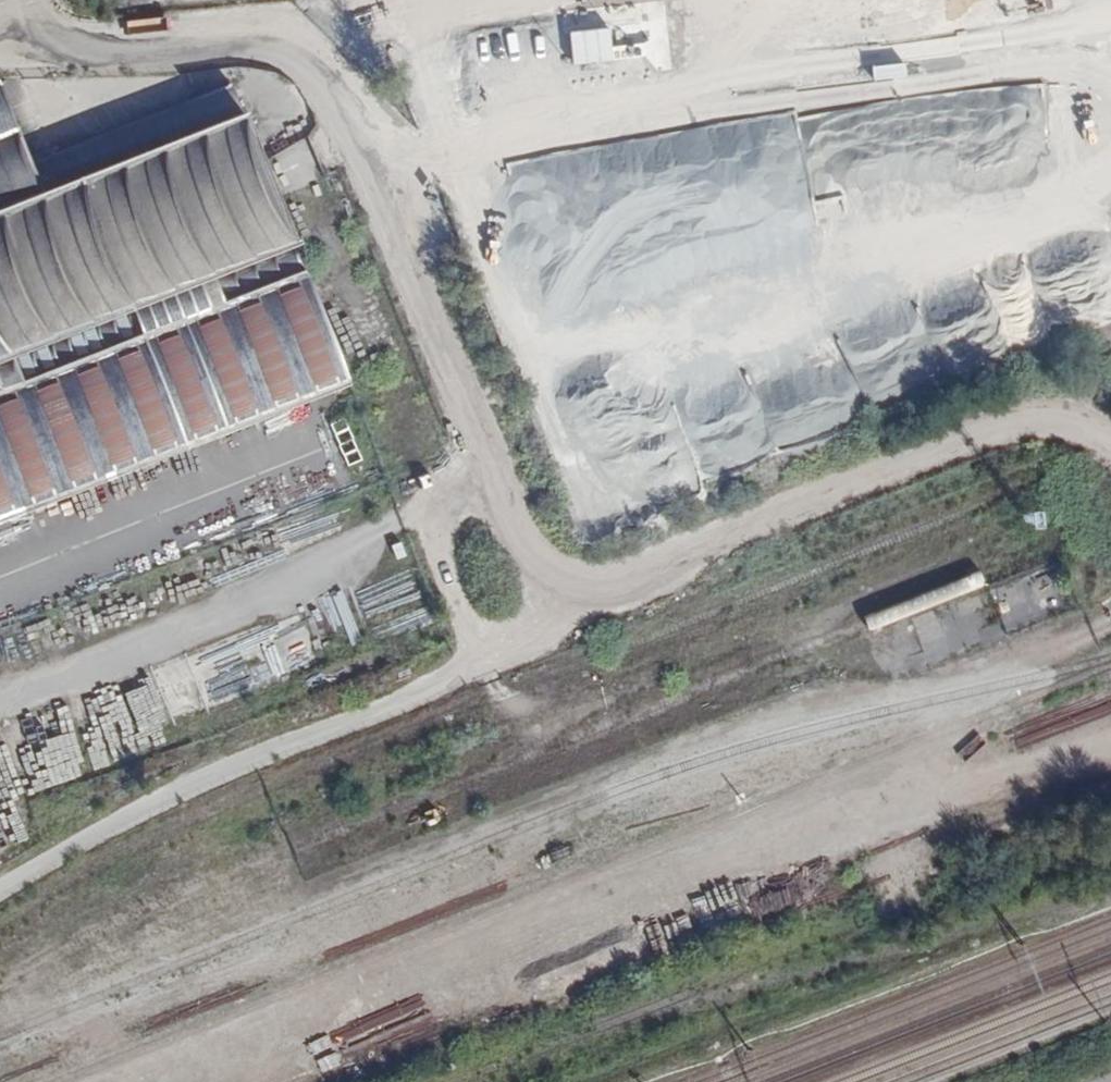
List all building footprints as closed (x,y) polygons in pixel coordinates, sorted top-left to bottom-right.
[(576,65),(618,63),(616,29),(574,31),(576,65)] [(638,29),(639,59),(651,59),(650,29),(638,29)] [(230,82),(30,160),(0,84),(0,518),(348,382),(230,82)] [(900,331),(856,344),(869,391),(868,392),(874,410),(904,401),(897,377),(915,372),(920,389),(937,384),(929,356),(909,362),(900,331)] [(698,480),(868,420),(839,339),(751,370),(754,378),(685,402),(689,415),(676,419),(698,480)]
